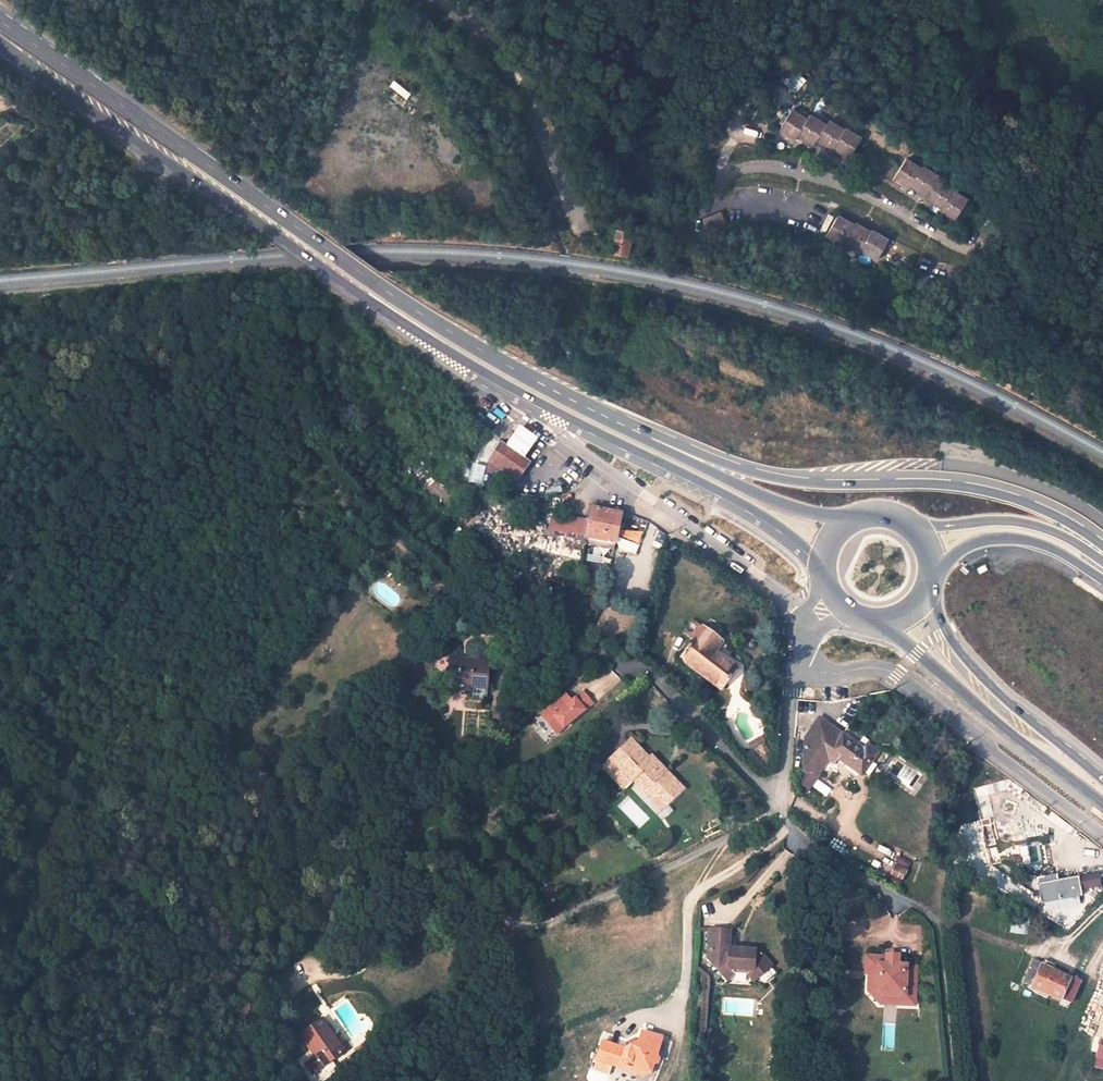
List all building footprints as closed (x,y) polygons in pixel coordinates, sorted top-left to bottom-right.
[(808,118),(792,109),(777,132),(784,136),(786,134),(795,139),(798,134),(808,140),(805,144),(819,150),(821,146),(830,151),(831,148),(850,158),(863,136),(847,127),(844,128),(829,119),(827,123),(811,113),(808,118)] [(921,168),(906,158),(892,182),(898,185),(900,183),(909,188),(910,186),(921,192),(920,195),(926,198),(923,202),(929,205),(931,202),(941,207),(939,210),(950,216),(948,220),(954,223),(969,199),(953,189),(955,186),(939,176),(940,174),(923,164),(921,168)] [(838,212),(825,235),(842,245),(844,241),(860,250),(858,254),(874,264),(890,238),(883,233),(880,239),(870,234),(871,231),(861,226),(863,223),(857,220),(854,225),(844,219),(846,216),(838,212)] [(733,217),(716,225),(723,241),(740,234),(733,217)] [(627,254),(631,231),(618,228),(615,253),(627,254)] [(518,479),(531,461),(503,442),(490,461),(518,479)] [(564,518),(552,516),(547,541),(552,542),(549,559),(566,563),(564,569),(569,570),(566,584),(595,590),(599,573),(581,570),(587,538),(616,543),(622,513),(593,508),(590,520),(564,515),(564,518)] [(707,625),(682,658),(724,691),(740,669),(717,652),(725,640),(707,625)] [(448,692),(469,692),(468,702),(491,702),(492,658),(449,656),(448,692)] [(562,694),(540,712),(547,721),(551,717),(560,728),(593,702),(584,690),(568,703),(562,694)] [(547,721),(556,732),(560,728),(551,717),(547,721)] [(864,749),(820,719),(806,740),(804,769),(822,772),(833,755),(863,773),(879,752),(867,744),(864,749)] [(632,739),(613,758),(663,810),(686,789),(652,754),(649,758),(632,739)] [(888,880),(901,885),(911,861),(898,856),(888,880)] [(1059,874),(1038,878),(1042,902),(1084,896),(1081,876),(1060,880),(1059,874)] [(728,932),(710,931),(708,960),(723,978),(732,970),(748,970),(757,979),(771,967),(757,951),(727,950),(728,932)] [(898,957),(886,957),(886,959),(885,964),(898,965),(898,957)] [(901,994),(904,991),(915,992),(916,969),(907,968),(907,967),(898,966),(898,965),(885,964),(886,959),(866,958),(865,975),(868,976),(876,976),(875,990),(882,998),(901,999),(901,994)] [(1083,980),(1034,958),(1023,981),(1033,985),(1032,988),(1072,1004),(1083,980)] [(746,975),(753,983),(757,979),(748,970),(732,970),(723,978),(726,982),(734,975),(746,975)] [(867,993),(879,1007),(914,1009),(915,992),(904,991),(901,994),(901,999),(882,998),(875,990),(876,976),(868,976),(867,993)] [(299,1034),(324,1068),(346,1051),(322,1018),(299,1034)] [(623,1051),(601,1044),(595,1065),(619,1072),(630,1066),(636,1076),(644,1079),(652,1074),(654,1066),(657,1066),(658,1061),(655,1057),(660,1040),(639,1034),(636,1044),(623,1051)]
